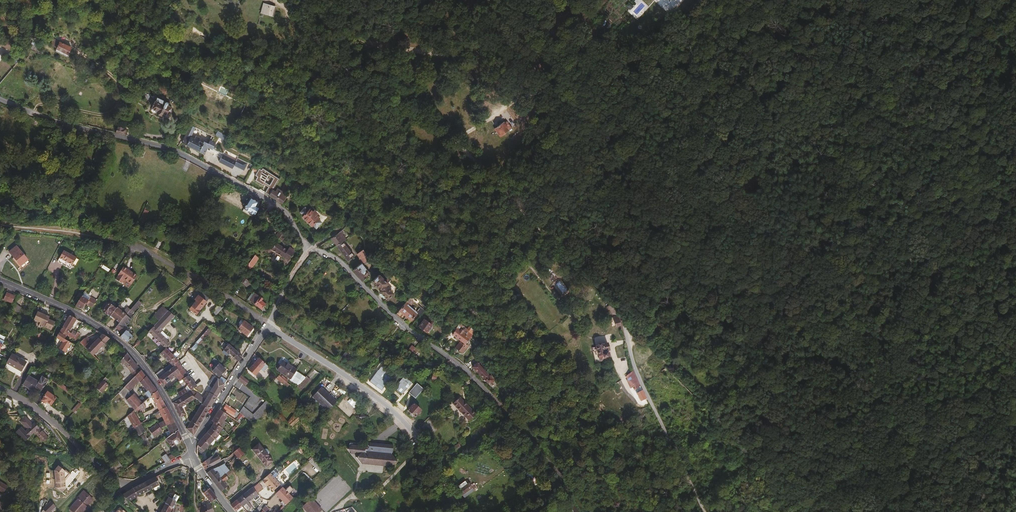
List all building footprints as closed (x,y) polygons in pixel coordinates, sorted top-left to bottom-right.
[(272,14),(274,6),(265,3),(263,11),(263,12),(272,14)] [(67,52),(70,46),(58,41),(55,48),(66,53),(67,52)] [(41,53),(44,47),(32,42),(28,48),(41,53)] [(17,60),(21,56),(16,52),(12,56),(17,60)] [(225,94),(228,89),(220,85),(217,91),(225,94)] [(171,106),(167,104),(169,100),(158,95),(156,99),(155,100),(152,106),(152,107),(151,108),(152,110),(154,112),(156,111),(162,114),(164,112),(167,114),(171,106)] [(504,135),(513,127),(507,120),(505,121),(504,122),(497,128),(504,135)] [(214,143),(211,142),(213,139),(211,138),(209,142),(203,140),(202,142),(199,140),(200,137),(195,135),(194,137),(190,135),(195,126),(191,123),(182,141),(204,152),(208,144),(212,147),(214,143)] [(125,133),(126,128),(122,127),(122,126),(117,125),(115,131),(125,133)] [(230,137),(218,130),(217,132),(229,139),(230,137)] [(224,171),(228,165),(218,160),(214,166),(224,171)] [(269,184),(273,177),(268,173),(264,180),(269,184)] [(287,193),(285,192),(289,186),(284,183),(280,189),(277,186),(275,190),(272,188),(268,193),(281,201),(287,193)] [(254,214),(258,206),(256,205),(257,203),(256,203),(257,201),(249,196),(243,207),(254,214)] [(313,208),(301,196),(296,201),(302,207),(304,205),(307,208),(309,207),(311,210),(313,208)] [(315,213),(317,212),(313,208),(311,210),(309,207),(307,208),(304,205),(302,207),(299,210),(303,213),(301,215),(311,224),(312,222),(315,225),(320,220),(317,217),(318,216),(315,213)] [(254,214),(243,207),(242,209),(253,215),(254,214)] [(324,218),(317,212),(315,213),(318,216),(317,217),(320,220),(321,221),(324,218)] [(280,239),(285,232),(279,228),(275,234),(278,237),(280,238),(280,239)] [(344,240),(346,238),(340,230),(338,231),(331,237),(337,244),(344,240)] [(288,258),(293,250),(292,249),(287,246),(287,248),(277,242),(275,241),(275,240),(270,247),(288,258)] [(355,255),(344,240),(337,244),(348,260),(355,255)] [(20,266),(26,255),(17,244),(10,249),(14,255),(12,256),(20,266)] [(370,257),(364,248),(358,253),(364,261),(369,258),(370,257)] [(73,262),(76,256),(75,255),(64,249),(58,259),(70,266),(71,265),(72,266),(73,266),(74,265),(73,264),(72,264),(73,262)] [(251,264),(258,256),(254,253),(248,262),(251,264)] [(21,267),(30,260),(26,255),(20,266),(21,267)] [(371,272),(364,264),(370,259),(369,258),(364,261),(353,269),(363,280),(371,272)] [(122,267),(115,282),(122,285),(124,282),(132,286),(138,275),(122,267)] [(388,277),(382,271),(380,273),(387,279),(388,277)] [(393,293),(386,285),(391,280),(388,277),(387,279),(386,280),(379,274),(373,280),(382,289),(380,290),(388,298),(393,293)] [(9,302),(12,295),(4,291),(2,298),(9,302)] [(253,301),(259,294),(255,291),(249,298),(253,301)] [(195,312),(209,295),(205,292),(202,296),(198,293),(194,297),(195,299),(189,306),(195,312)] [(92,306),(97,298),(90,294),(88,298),(81,293),(78,298),(75,303),(81,307),(83,304),(85,301),(86,302),(92,306)] [(261,307),(264,302),(260,299),(262,297),(259,294),(253,301),(261,307)] [(295,302),(290,299),(286,296),(284,299),(293,305),(295,302)] [(103,308),(109,302),(106,299),(101,306),(103,308)] [(111,313),(116,306),(109,301),(109,302),(103,308),(107,312),(108,310),(111,313)] [(17,311),(20,306),(13,302),(10,308),(17,311)] [(126,312),(123,310),(119,306),(120,305),(118,303),(116,306),(111,313),(119,320),(120,320),(126,312)] [(216,313),(221,306),(218,303),(212,310),(216,313)] [(411,319),(416,313),(407,304),(405,303),(396,313),(402,319),(406,314),(411,319)] [(160,327),(173,313),(167,308),(148,329),(165,346),(170,341),(166,337),(159,331),(161,328),(160,327)] [(49,329),(52,321),(46,318),(47,316),(35,310),(31,318),(38,321),(37,324),(49,329)] [(126,324),(133,315),(130,311),(128,310),(126,312),(120,320),(119,320),(115,325),(120,329),(123,325),(125,323),(126,324)] [(67,331),(74,318),(67,314),(60,327),(66,330),(67,331)] [(432,324),(436,319),(432,316),(428,321),(432,324)] [(246,333),(252,325),(244,318),(237,327),(246,333)] [(428,321),(425,318),(419,324),(427,331),(432,324),(428,321)] [(209,324),(203,319),(200,322),(206,328),(209,324)] [(461,340),(468,331),(469,330),(466,327),(462,331),(460,330),(463,325),(460,323),(453,333),(461,339),(461,340)] [(133,333),(126,327),(128,325),(126,324),(124,326),(123,325),(120,329),(123,331),(120,334),(128,341),(132,337),(131,335),(133,333)] [(199,342),(212,327),(209,324),(206,328),(195,339),(198,342),(199,342)] [(65,334),(67,331),(66,330),(60,327),(54,337),(61,341),(57,348),(63,351),(69,341),(63,338),(65,334)] [(169,335),(161,328),(159,331),(166,337),(169,335)] [(74,339),(78,332),(75,331),(73,334),(69,332),(67,335),(74,339)] [(469,339),(472,335),(468,331),(461,340),(465,342),(469,338),(469,339)] [(91,354),(107,338),(100,333),(93,340),(88,334),(82,337),(78,341),(91,354)] [(462,352),(468,345),(465,342),(461,340),(461,339),(455,346),(462,352)] [(242,353),(227,341),(222,346),(227,352),(228,351),(238,359),(242,353)] [(609,350),(607,343),(604,343),(602,343),(595,345),(599,361),(603,360),(603,358),(605,358),(605,357),(609,356),(608,350),(609,350)] [(405,360),(415,347),(412,344),(407,350),(408,351),(402,358),(405,360)] [(173,362),(178,358),(175,355),(172,352),(169,350),(165,346),(161,351),(171,361),(173,364),(174,364),(173,362)] [(24,359),(26,355),(13,348),(5,362),(21,370),(27,360),(24,359)] [(135,366),(124,352),(117,360),(129,371),(133,368),(135,366)] [(271,367),(259,357),(253,364),(259,370),(263,366),(268,370),(271,367)] [(176,373),(179,370),(181,373),(182,372),(184,375),(187,373),(178,358),(173,362),(174,364),(173,364),(166,370),(159,376),(164,383),(176,373)] [(166,370),(173,364),(171,361),(164,367),(166,370)] [(290,378),(297,369),(284,361),(278,370),(290,378)] [(218,374),(225,367),(223,366),(218,362),(216,365),(212,369),(218,374)] [(479,373),(485,368),(484,367),(483,368),(478,362),(473,366),(479,373)] [(255,375),(259,370),(253,364),(249,369),(255,375)] [(159,376),(166,370),(164,367),(163,367),(156,373),(158,376),(159,376)] [(490,376),(485,370),(486,369),(485,368),(479,373),(485,380),(486,380),(489,384),(493,380),(490,376)] [(135,378),(141,372),(138,369),(136,371),(133,375),(135,378)] [(627,379),(635,375),(632,370),(626,375),(627,379)] [(137,381),(143,375),(141,372),(135,378),(137,381)] [(197,384),(187,373),(184,375),(182,377),(191,387),(197,384)] [(39,389),(47,379),(40,374),(36,380),(26,374),(21,383),(31,389),(33,385),(39,389)] [(226,378),(221,374),(218,377),(224,383),(226,378)] [(125,388),(135,378),(133,375),(132,375),(123,385),(125,388)] [(154,389),(144,375),(143,375),(137,381),(145,390),(143,391),(146,396),(148,394),(154,389)] [(248,381),(241,375),(238,379),(245,384),(248,381)] [(290,384),(280,376),(279,375),(277,378),(281,382),(282,381),(288,386),(290,384)] [(301,389),(310,379),(307,375),(297,385),(301,389)] [(639,385),(635,375),(627,379),(630,386),(633,385),(635,388),(639,385)] [(99,392),(106,384),(102,380),(105,378),(103,376),(94,387),(99,392)] [(413,395),(418,389),(420,391),(423,388),(417,382),(408,391),(413,395)] [(337,399),(322,384),(313,394),(328,409),(337,399)] [(173,398),(188,389),(185,386),(178,390),(177,389),(170,394),(173,398)] [(242,404),(243,404),(248,396),(234,388),(225,401),(239,409),(242,404)] [(517,395),(511,388),(508,391),(514,397),(517,395)] [(161,402),(154,389),(148,394),(154,405),(161,402)] [(645,397),(642,389),(636,393),(638,397),(640,400),(645,397)] [(54,397),(45,390),(39,397),(35,394),(31,400),(36,403),(39,399),(42,401),(44,400),(48,404),(54,397)] [(186,401),(195,396),(188,390),(182,394),(186,401)] [(208,407),(216,394),(209,390),(202,402),(203,403),(208,407)] [(514,397),(508,391),(506,393),(512,399),(514,397)] [(138,403),(137,402),(130,394),(124,399),(132,408),(136,405),(138,403)] [(186,401),(182,394),(172,400),(180,414),(185,412),(181,404),(186,401)] [(476,413),(460,396),(453,402),(470,419),(476,413)] [(415,404),(421,398),(419,397),(418,399),(416,397),(412,402),(413,403),(408,409),(414,415),(415,416),(418,412),(420,410),(421,409),(415,404)] [(259,418),(271,404),(266,400),(254,415),(259,418)] [(238,412),(226,404),(224,408),(235,416),(238,412)] [(166,411),(163,405),(158,408),(156,409),(160,415),(166,411)] [(201,418),(206,411),(200,406),(195,413),(201,418)] [(252,413),(244,407),(240,412),(240,413),(248,418),(252,413)] [(223,420),(227,414),(219,409),(216,415),(223,420)] [(139,421),(138,420),(137,420),(130,410),(125,415),(131,425),(128,427),(131,432),(134,430),(132,427),(138,422),(139,421)] [(193,432),(201,418),(195,413),(186,425),(193,432)] [(254,415),(252,413),(248,418),(254,424),(259,418),(254,415)] [(22,415),(17,420),(24,428),(22,430),(17,425),(13,428),(23,439),(32,430),(41,440),(45,436),(31,421),(29,423),(22,415)] [(146,440),(159,429),(158,427),(164,424),(166,429),(163,431),(166,436),(175,429),(168,415),(161,419),(162,419),(155,423),(154,422),(146,428),(150,433),(144,437),(140,440),(144,447),(149,445),(146,440)] [(223,420),(216,415),(212,420),(214,421),(219,425),(223,420)] [(523,425),(529,420),(526,416),(520,422),(523,425)] [(218,433),(222,427),(219,425),(214,421),(211,427),(218,433)] [(142,430),(138,422),(132,427),(134,430),(136,434),(142,430)] [(214,439),(219,434),(218,433),(211,427),(207,432),(214,438),(214,439)] [(179,438),(175,429),(166,436),(163,438),(169,445),(179,438)] [(204,449),(214,438),(207,432),(202,438),(199,442),(198,443),(204,449)] [(366,461),(380,463),(390,464),(396,459),(393,455),(391,453),(391,450),(391,451),(392,442),(374,441),(374,445),(369,445),(368,444),(366,441),(362,445),(361,444),(351,443),(351,444),(350,444),(347,446),(349,449),(350,449),(350,451),(358,451),(358,452),(355,454),(361,461),(363,459),(364,460),(366,461)] [(273,461),(258,442),(251,448),(266,467),(273,461)] [(236,461),(244,454),(239,447),(234,452),(237,455),(233,458),(236,461)] [(460,461),(475,450),(473,447),(453,461),(457,466),(462,463),(460,461)] [(221,460),(216,452),(218,450),(216,449),(212,455),(209,457),(202,462),(205,468),(221,460)] [(173,456),(170,452),(165,455),(163,453),(159,455),(163,461),(173,456)] [(633,467),(629,457),(623,460),(627,469),(633,467)] [(119,464),(116,460),(106,467),(111,471),(119,464)] [(66,485),(65,477),(71,471),(67,466),(66,467),(60,461),(55,466),(56,484),(57,484),(62,489),(66,485)] [(227,486),(221,479),(222,478),(225,480),(228,477),(227,476),(228,474),(227,472),(230,469),(224,463),(211,469),(209,470),(207,472),(221,490),(227,486)] [(538,481),(534,476),(535,476),(530,469),(526,472),(530,479),(531,478),(535,484),(538,481)] [(279,484),(269,472),(261,479),(264,483),(265,482),(267,483),(272,490),(279,484)] [(138,494),(160,483),(156,475),(133,487),(138,494)] [(8,482),(0,477),(0,485),(5,488),(8,482)] [(466,490),(472,487),(469,483),(467,484),(465,480),(458,485),(460,489),(458,490),(462,494),(464,496),(469,493),(466,490)] [(262,486),(258,482),(252,486),(257,492),(262,487),(262,486)] [(252,486),(247,490),(253,498),(255,496),(257,499),(260,496),(257,492),(252,486)] [(138,494),(133,487),(127,491),(132,495),(133,497),(138,494)] [(217,497),(209,487),(208,488),(203,492),(211,501),(217,497)] [(93,497),(84,489),(77,496),(78,497),(69,506),(74,510),(75,509),(78,511),(81,511),(87,505),(86,504),(93,497)] [(253,498),(247,490),(242,494),(248,501),(253,498)] [(248,501),(242,494),(237,499),(242,505),(247,502),(248,501)] [(173,507),(174,508),(176,501),(172,499),(169,497),(168,499),(167,498),(164,503),(166,504),(161,511),(170,511),(173,507)] [(311,497),(304,503),(312,511),(314,511),(320,506),(311,497)] [(48,510),(55,503),(51,498),(43,506),(42,508),(46,511),(47,510),(48,510)] [(242,505),(237,499),(231,503),(231,504),(238,511),(244,507),(242,505)] [(209,502),(205,504),(209,511),(214,511),(209,502)] [(304,503),(303,504),(311,511),(312,511),(304,503)] [(205,504),(198,507),(201,511),(209,511),(205,504)]
